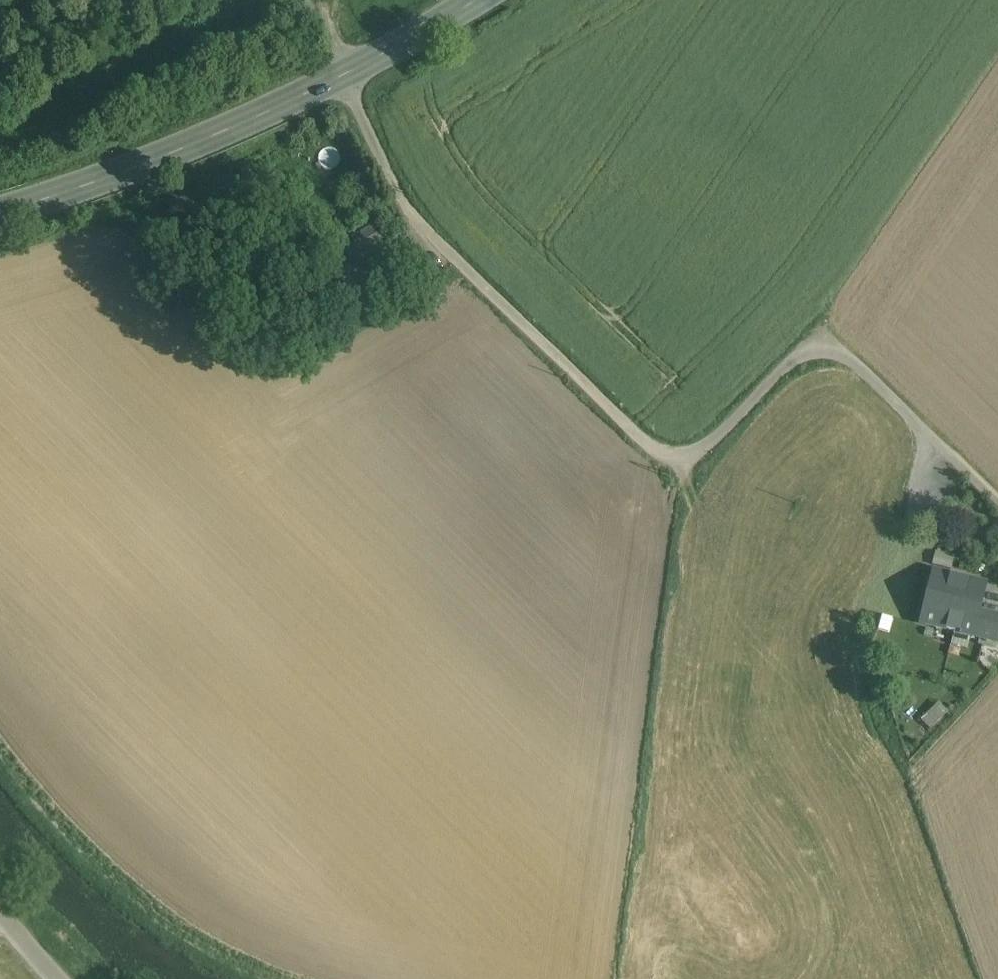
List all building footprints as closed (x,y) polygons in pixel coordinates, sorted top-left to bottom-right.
[(377,247),(353,260),(371,291),(401,274),(385,248),(379,251),(377,247)] [(987,609),(956,583),(933,610),(965,636),(987,609)] [(997,625),(997,612),(991,611),(988,623),(997,625)] [(932,729),(951,711),(942,701),(922,719),(932,729)]
